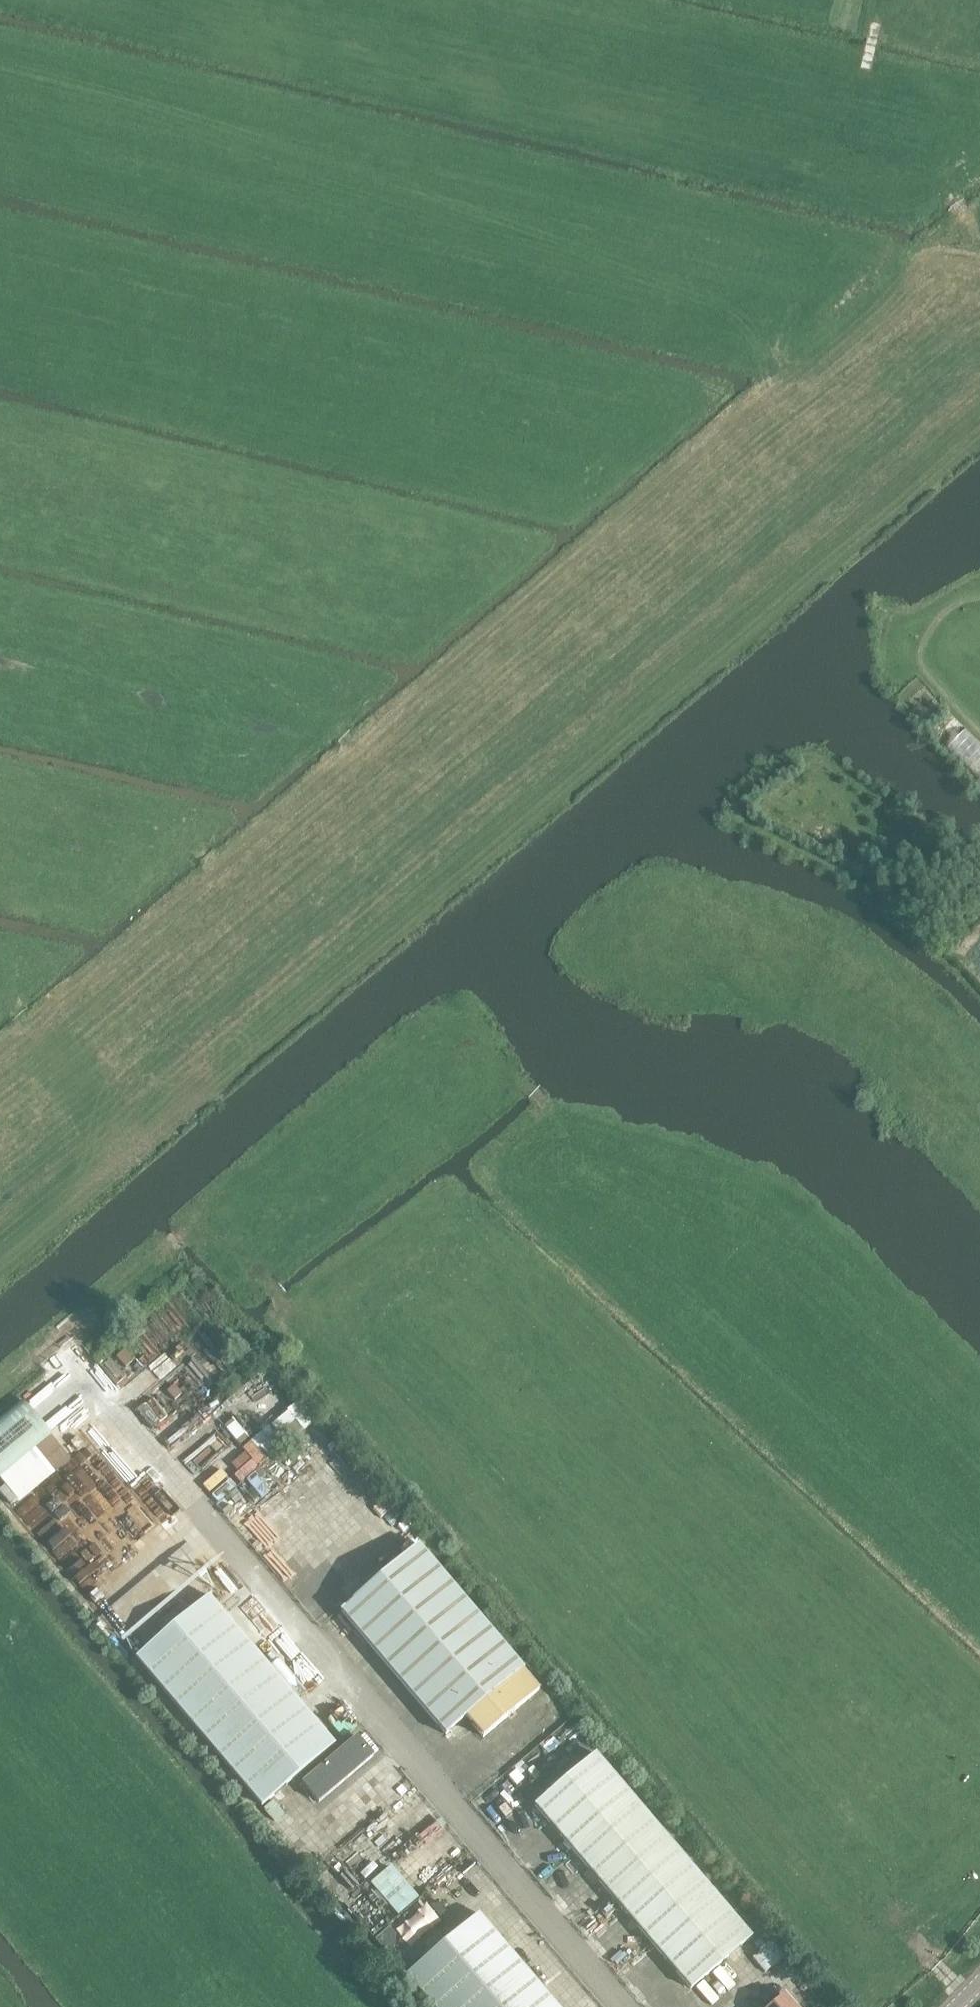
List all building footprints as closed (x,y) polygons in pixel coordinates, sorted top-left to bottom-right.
[(969,727),(951,745),(979,772),(979,737),(969,727)] [(245,1441),(257,1460),(313,1425),(301,1406),(245,1441)] [(20,1481),(0,1459),(0,1499),(20,1481)] [(524,1669),(419,1546),(341,1612),(446,1735),(466,1718),(483,1738),(539,1690),(522,1670),(524,1669)] [(335,1744),(209,1596),(136,1658),(262,1806),(335,1744)] [(339,1753),(303,1784),(318,1802),(355,1772),(374,1756),(358,1737),(339,1753)] [(596,1754),(535,1806),(691,1989),(752,1937),(596,1754)] [(518,1786),(535,1806),(543,1799),(526,1779),(518,1786)] [(432,2006),(558,2006),(479,1914),(406,1976),(432,2006)] [(789,2001),(785,1996),(780,2000),(772,2006),(794,2006),(789,2001)]
